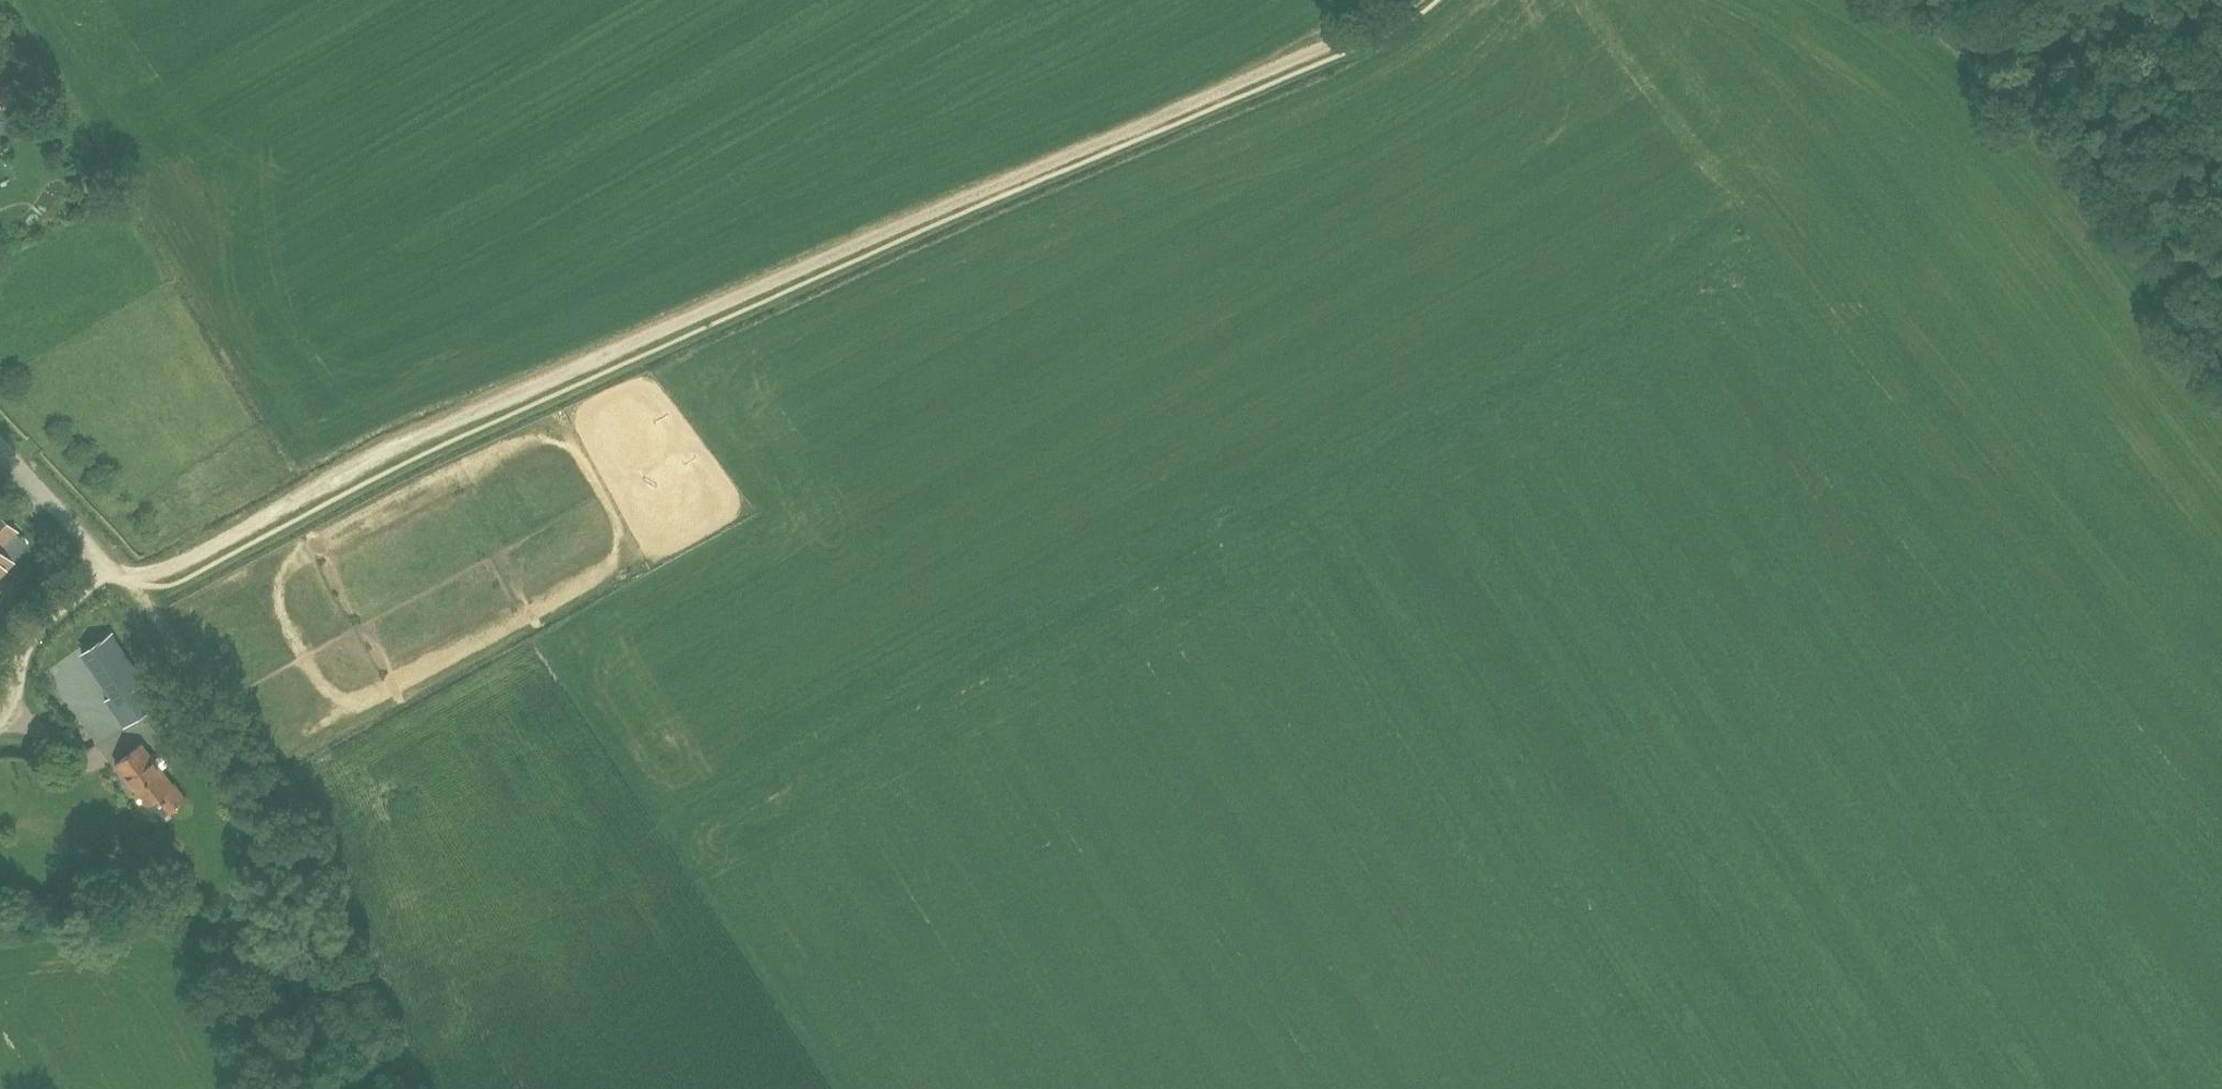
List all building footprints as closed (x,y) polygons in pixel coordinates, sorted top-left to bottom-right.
[(14,530),(0,517),(0,545),(14,530)] [(10,561),(0,552),(0,572),(10,561)] [(111,695),(105,699),(123,725),(159,701),(112,633),(82,653),(111,695)] [(154,758),(142,743),(116,763),(148,804),(159,795),(171,810),(187,797),(174,781),(173,782),(161,767),(169,762),(161,753),(154,758)]
